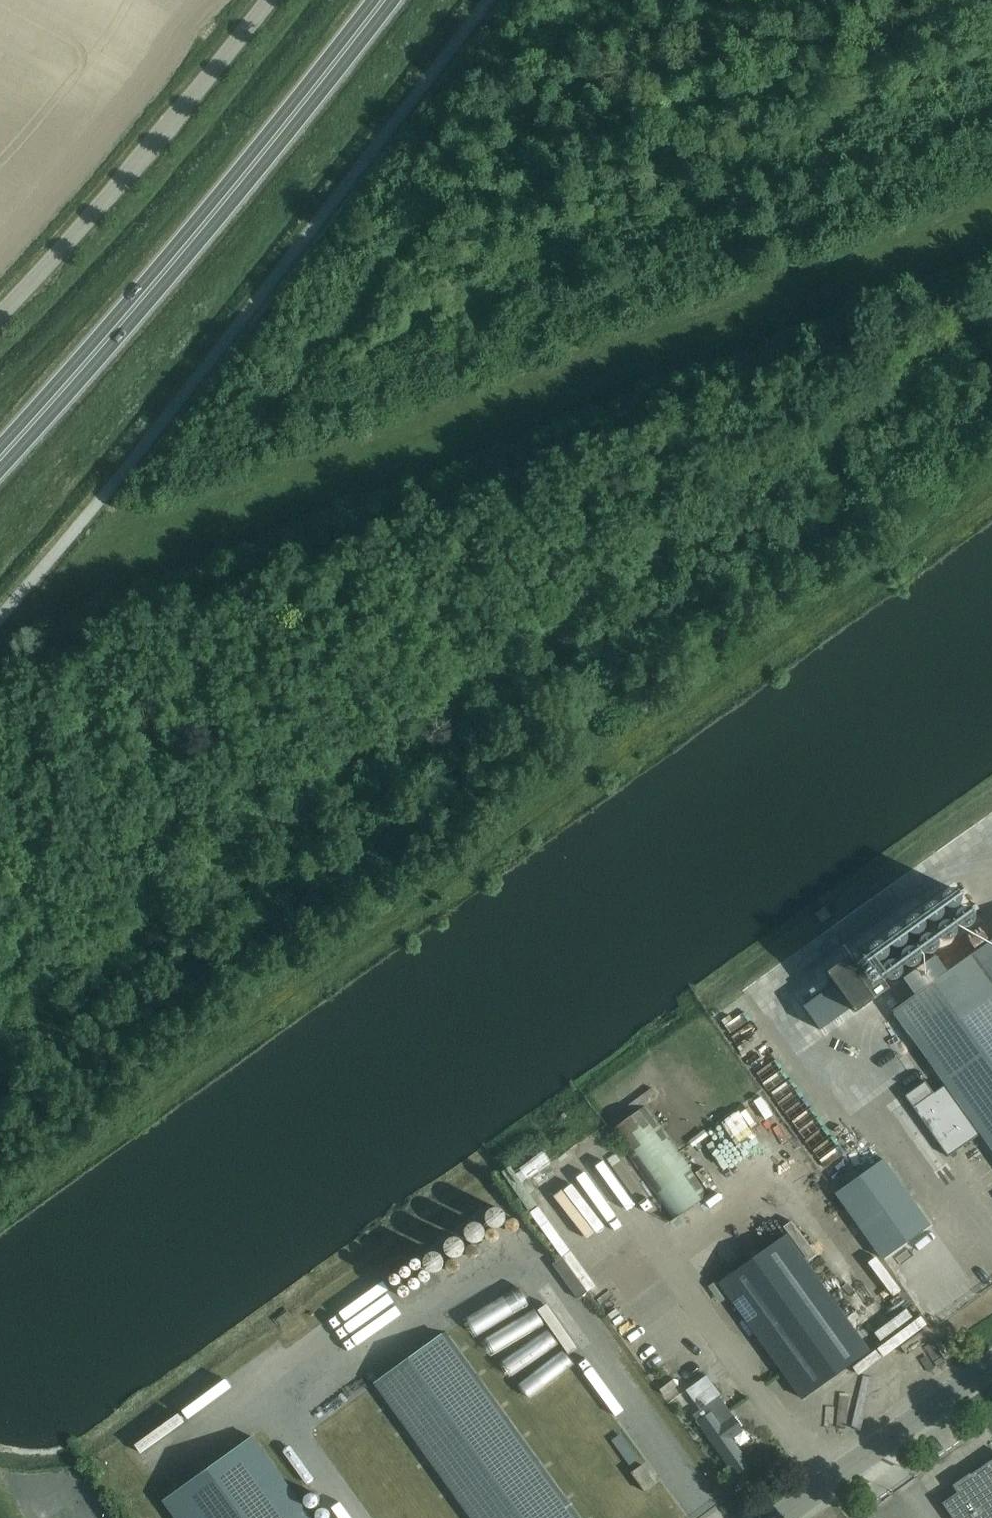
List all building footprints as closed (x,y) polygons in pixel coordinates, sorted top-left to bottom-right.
[(894,1010),(945,1083),(981,1133),(991,1148),(991,940),(894,1010)] [(827,972),(836,984),(804,1007),(820,1029),(852,1007),(856,1012),(889,988),(860,947),(827,972)] [(949,1156),(981,1133),(945,1083),(933,1092),(925,1082),(906,1096),(927,1126),(949,1156)] [(674,1218),(709,1193),(645,1105),(610,1130),(674,1218)] [(718,1146),(728,1160),(748,1146),(738,1132),(718,1146)] [(883,1158),(836,1192),(883,1258),(930,1225),(883,1158)] [(720,1282),(802,1397),(869,1350),(786,1235),(720,1282)] [(879,1346),(885,1353),(915,1326),(908,1319),(879,1346)] [(446,1331),(371,1385),(466,1517),(580,1517),(446,1331)] [(935,1386),(959,1371),(954,1363),(930,1377),(935,1386)] [(686,1390),(700,1409),(693,1414),(735,1473),(748,1464),(730,1438),(741,1429),(718,1396),(720,1394),(706,1375),(686,1390)] [(252,1436),(163,1501),(176,1517),(311,1517),(252,1436)] [(970,1474),(974,1480),(957,1492),(942,1502),(953,1517),(991,1517),(991,1459),(970,1474)] [(645,1491),(656,1484),(642,1464),(631,1472),(645,1491)]
